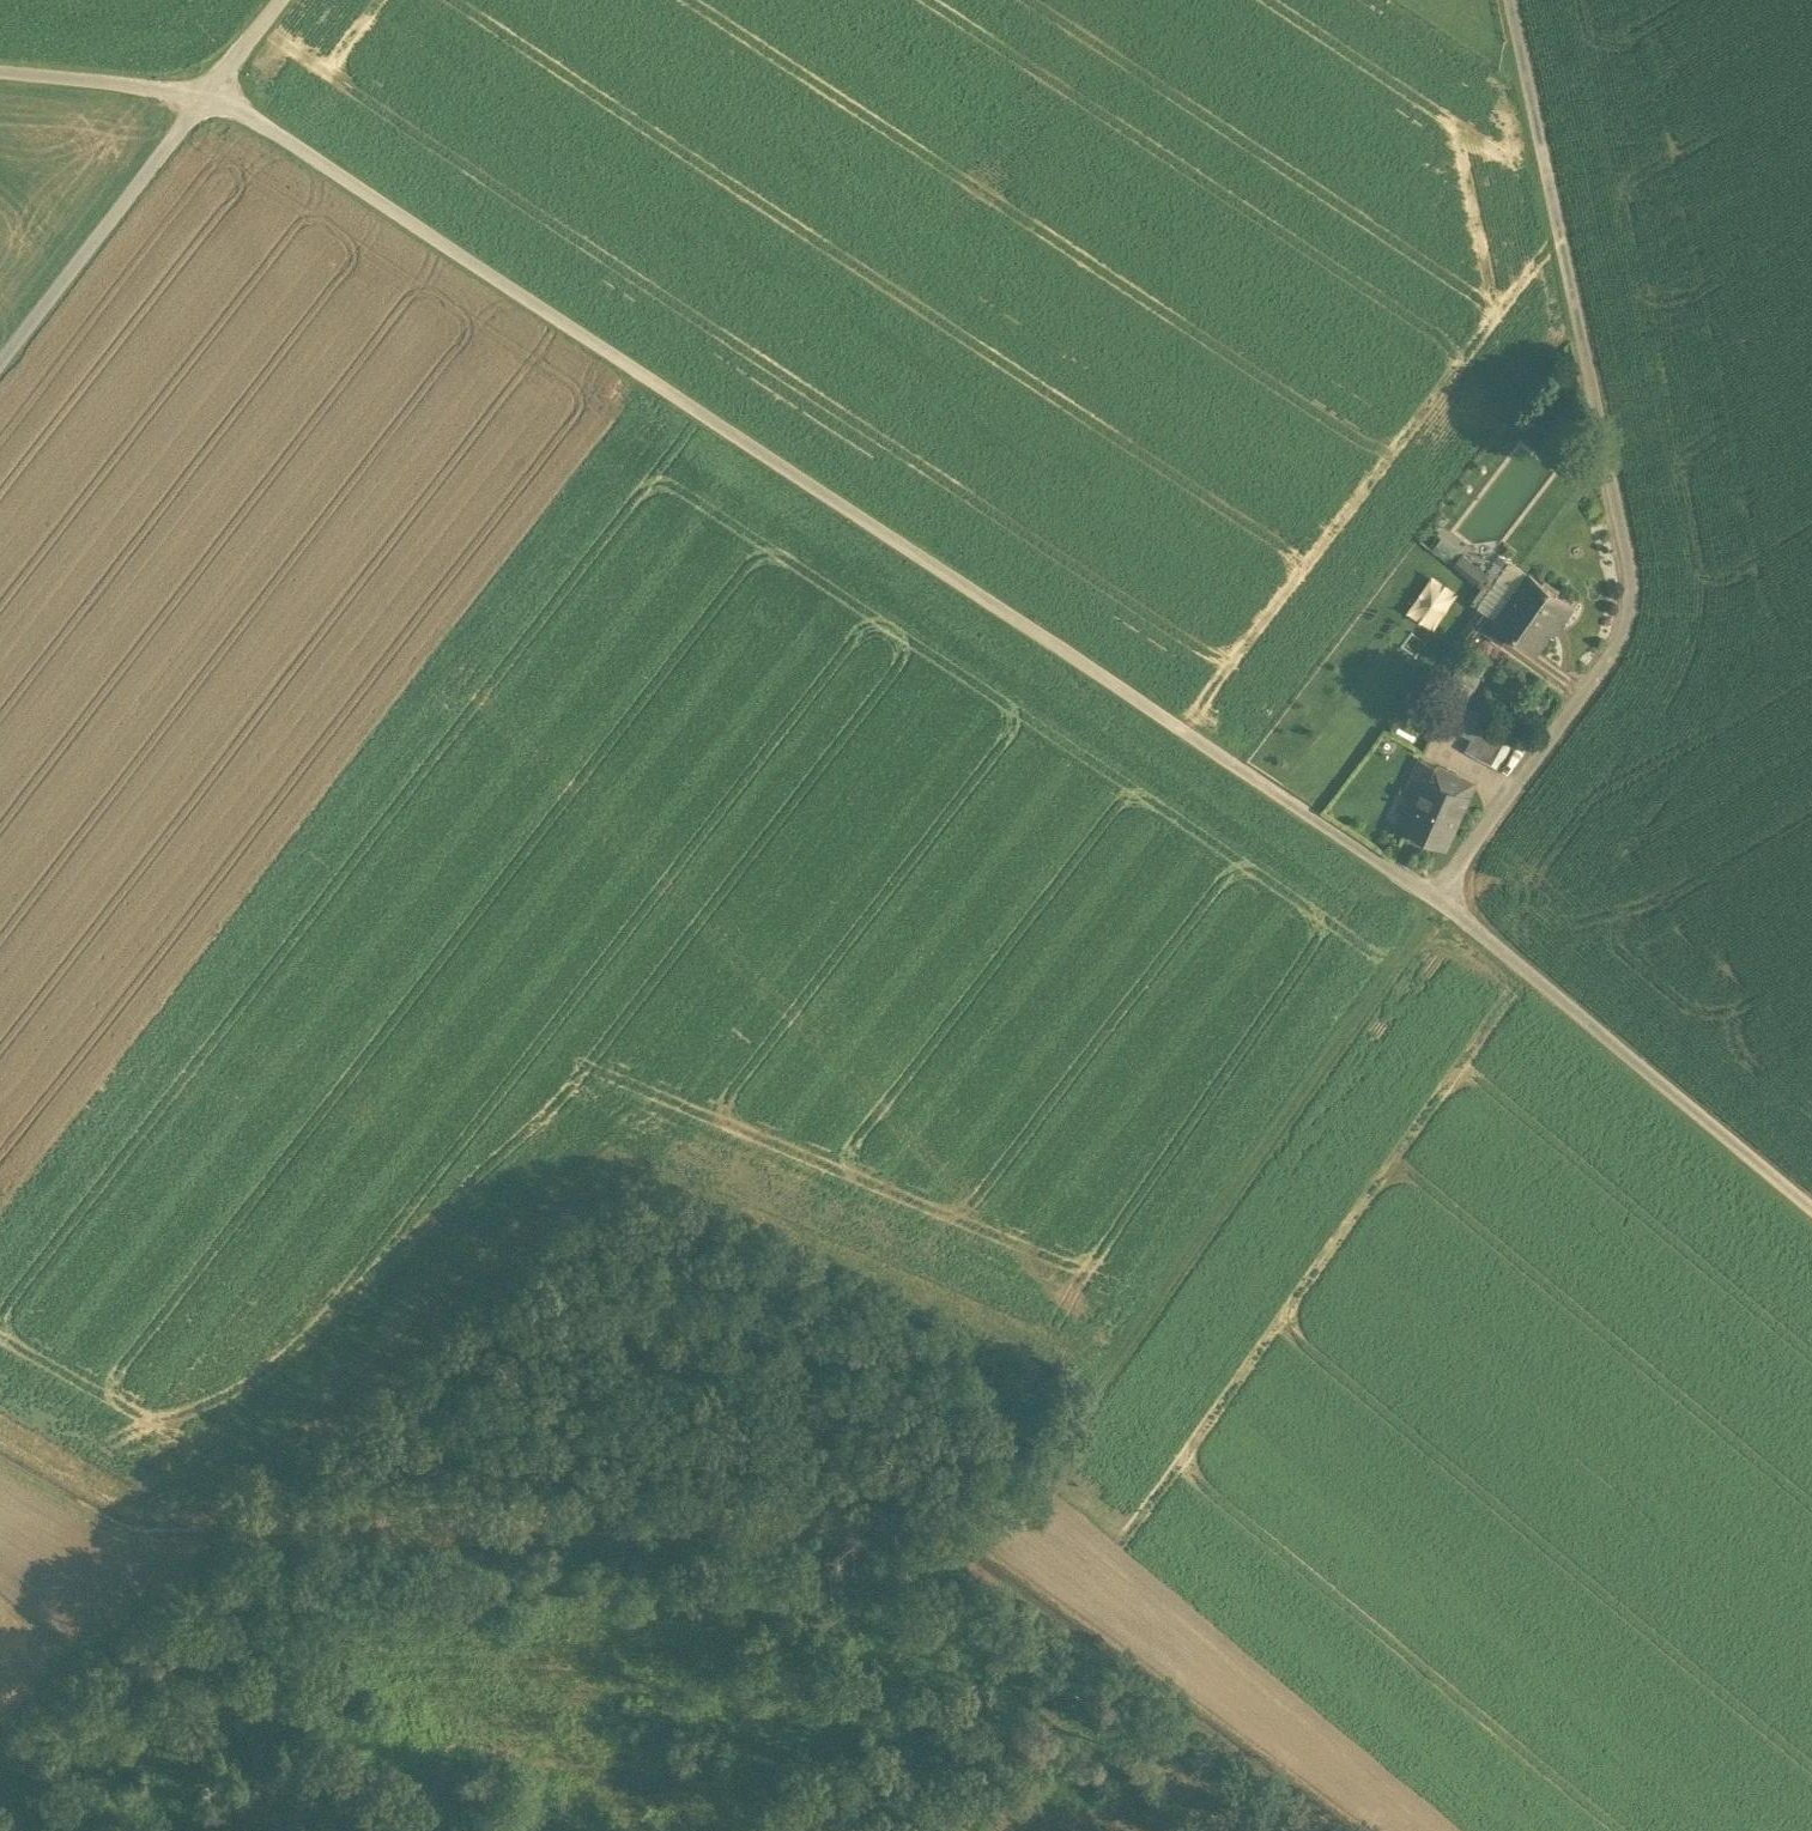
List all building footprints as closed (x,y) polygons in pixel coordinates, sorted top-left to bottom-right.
[(1575,605),(1532,573),(1498,621),(1538,650),(1558,621),(1562,624),(1575,605)] [(1452,727),(1471,736),(1465,750),(1492,762),(1509,723),(1463,703),(1452,727)] [(1406,830),(1446,847),(1468,797),(1430,780),(1406,830)]
